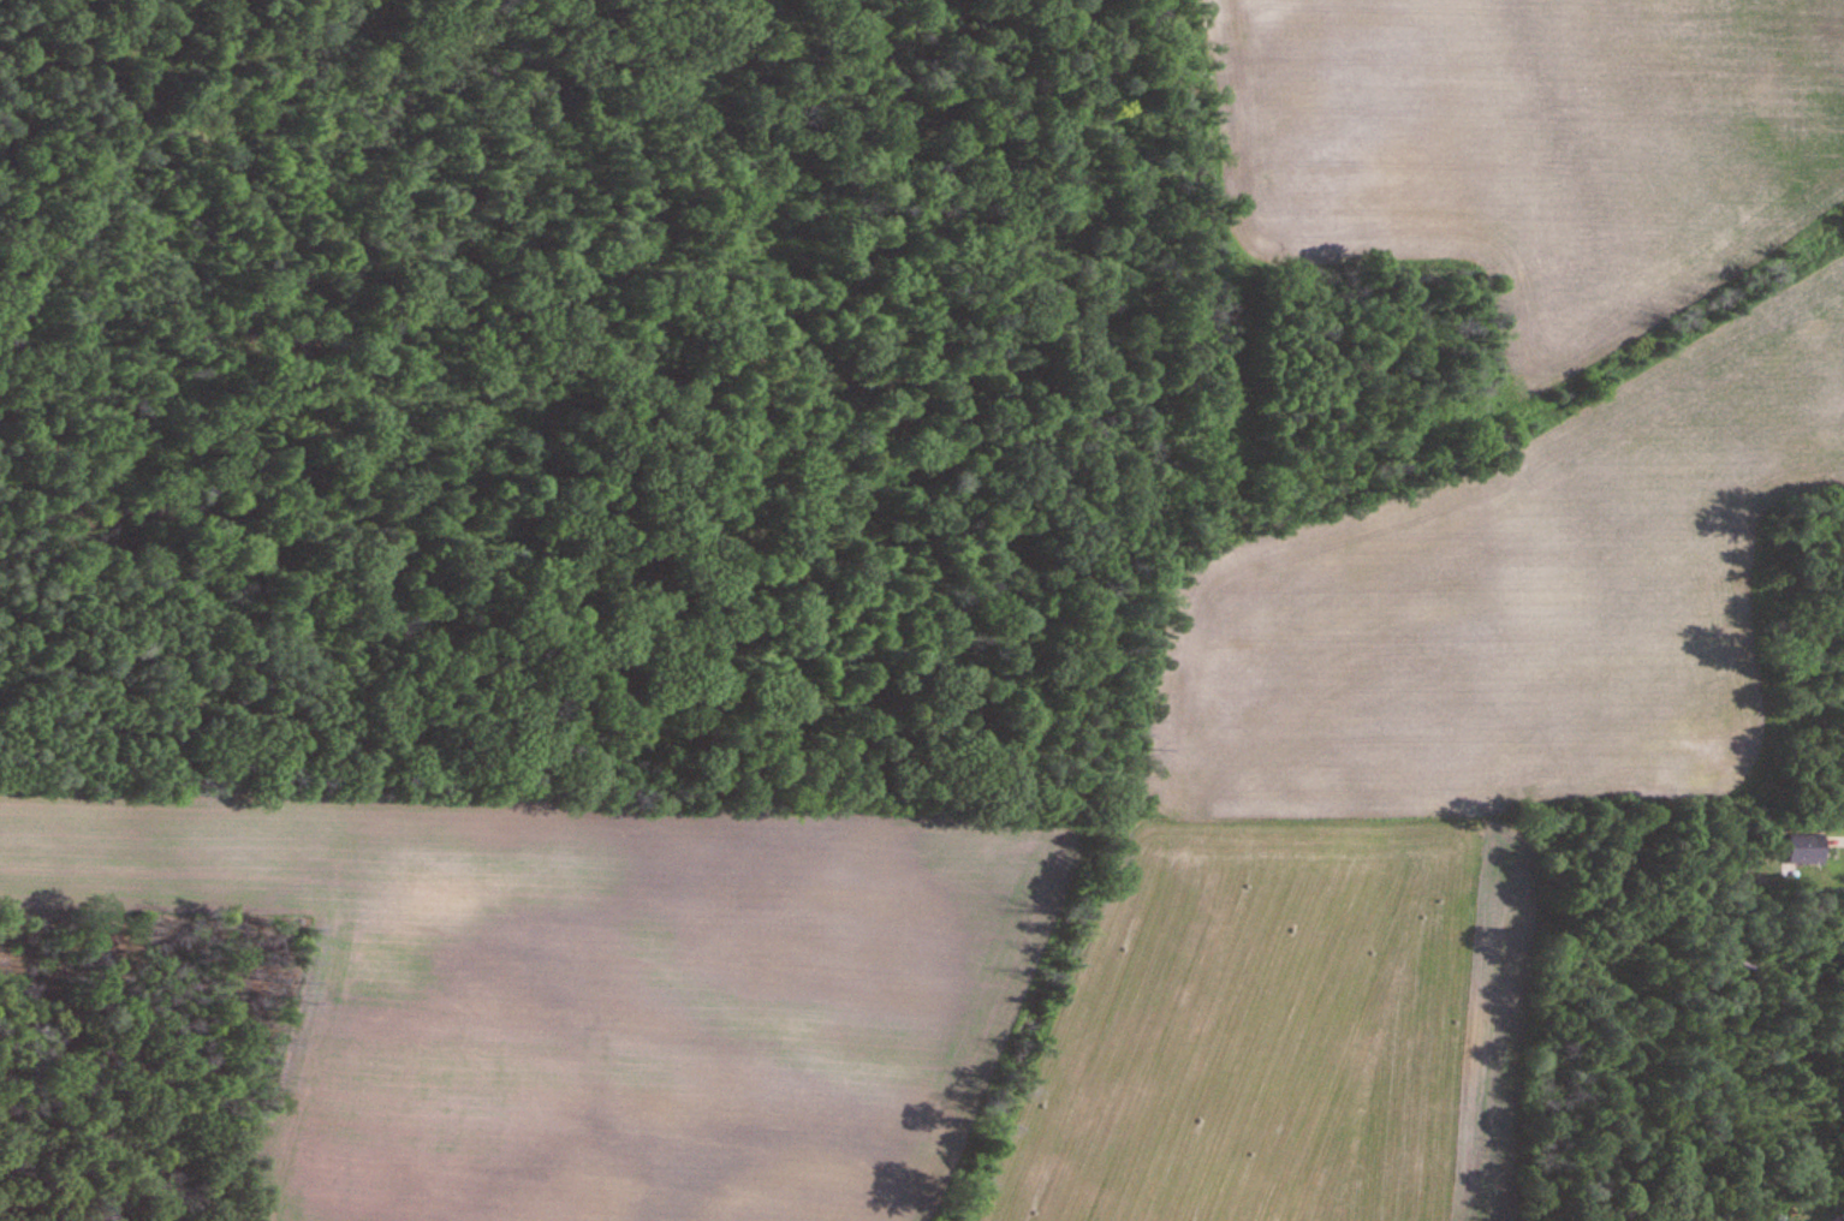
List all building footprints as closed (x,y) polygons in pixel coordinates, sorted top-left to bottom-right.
[(1789,864),(1824,864),(1824,843),(1789,843),(1789,864)]
